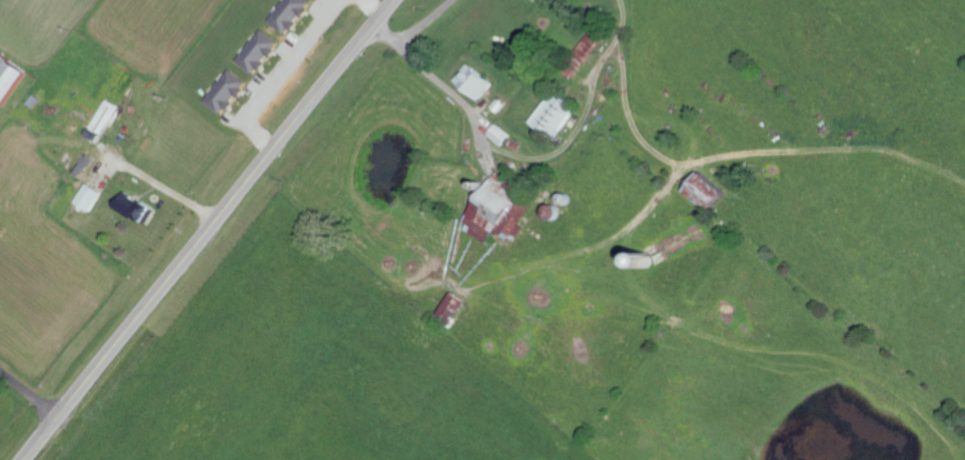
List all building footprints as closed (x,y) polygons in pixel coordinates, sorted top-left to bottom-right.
[(274,20),(291,35),(304,19),(305,20),(317,6),(311,0),(290,0),(274,20)] [(270,61),(280,49),(277,47),(283,41),(267,28),(241,61),(259,75),(270,61)] [(576,78),(602,35),(591,28),(564,71),(576,78)] [(12,105),(33,68),(6,52),(0,63),(0,98),(12,105)] [(458,79),(483,99),(498,81),(473,61),(458,79)] [(227,114),(239,99),(252,82),(234,69),(209,101),(227,114)] [(559,132),(581,107),(560,89),(532,121),(544,132),(550,125),(559,132)] [(102,141),(122,104),(109,97),(90,135),(102,141)] [(508,145),(515,133),(499,123),(491,136),(508,145)] [(693,191),(719,211),(735,190),(709,170),(693,191)] [(465,224),(489,244),(524,204),(513,195),(517,190),(503,178),(465,224)] [(96,210),(105,189),(89,182),(80,203),(96,210)] [(160,209),(129,190),(120,204),(152,223),(160,209)] [(467,295),(458,290),(442,317),(456,326),(466,309),(461,306),(467,295)]
